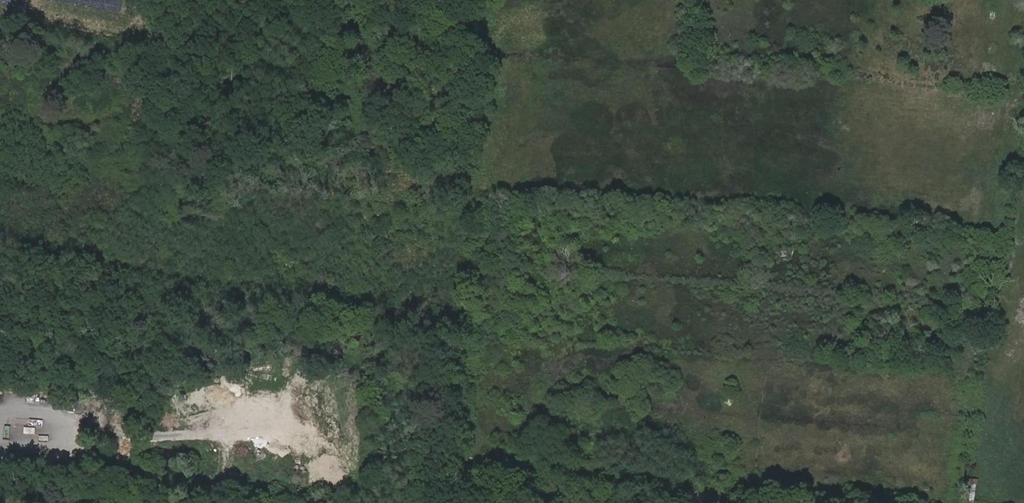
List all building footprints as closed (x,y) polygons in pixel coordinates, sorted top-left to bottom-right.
[(522,411),(511,410),(509,424),(520,426),(522,411)]
